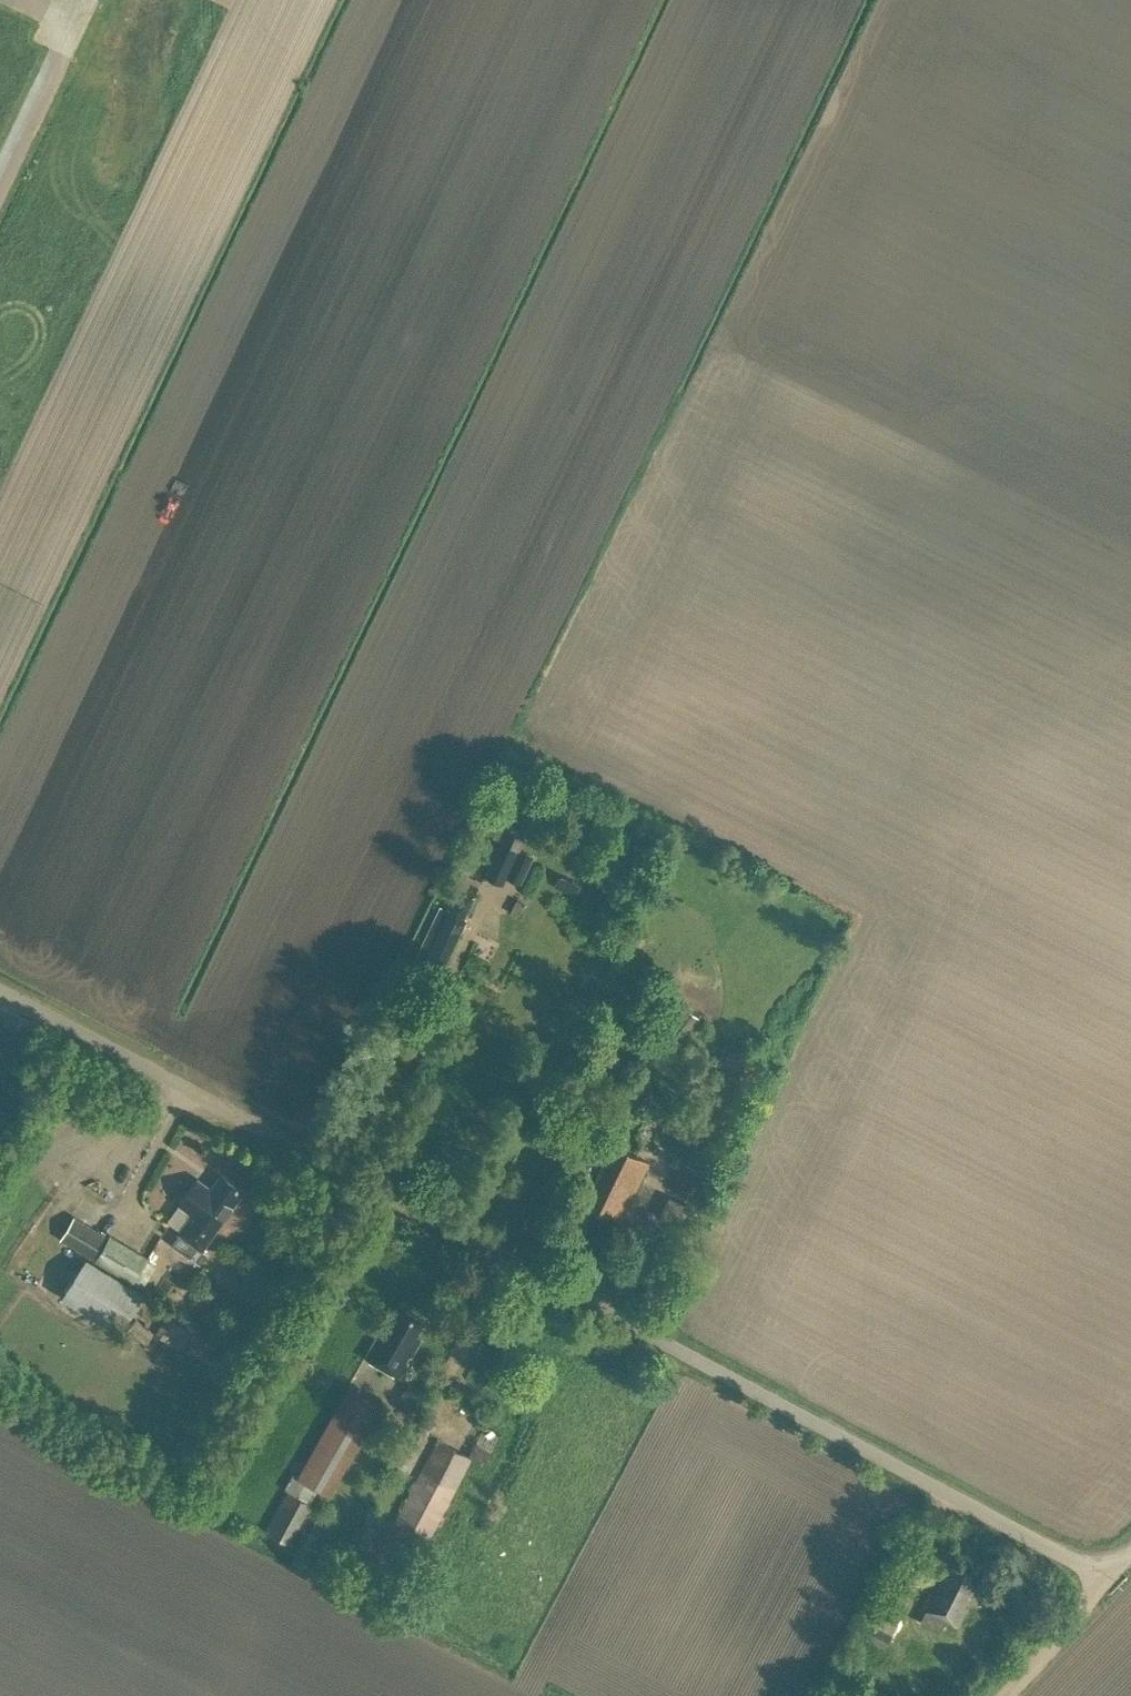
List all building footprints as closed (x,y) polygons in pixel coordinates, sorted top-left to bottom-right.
[(526,819),(530,811),(508,801),(505,809),(526,819)] [(503,829),(497,826),(491,838),(498,841),(503,829)] [(503,884),(524,839),(503,829),(498,841),(482,875),(503,884)] [(520,851),(508,877),(521,883),(533,857),(520,851)] [(463,919),(472,899),(456,891),(447,912),(441,909),(420,953),(426,956),(423,962),(441,970),(465,920),(463,919)] [(515,915),(522,902),(516,899),(509,912),(515,915)] [(679,1041),(698,1017),(685,1007),(666,1031),(679,1041)] [(619,1223),(648,1162),(613,1145),(587,1201),(592,1204),(590,1209),(619,1223)] [(685,1163),(673,1191),(696,1201),(708,1173),(685,1163)] [(192,1214),(178,1232),(190,1240),(182,1251),(199,1264),(207,1252),(201,1248),(244,1190),(221,1174),(210,1188),(197,1178),(178,1204),(192,1214)] [(132,1282),(146,1258),(147,1256),(110,1233),(94,1260),(97,1262),(132,1282)] [(204,1311),(211,1300),(199,1291),(191,1302),(204,1311)] [(421,1339),(416,1336),(425,1320),(400,1306),(391,1322),(388,1320),(367,1357),(400,1376),(408,1362),(406,1361),(409,1355),(411,1356),(421,1339)] [(170,1319),(165,1338),(186,1343),(191,1324),(170,1319)] [(373,1416),(343,1398),(298,1475),(318,1487),(328,1493),(373,1416)] [(472,1456),(483,1463),(499,1433),(484,1425),(468,1455),(472,1456)] [(438,1439),(396,1518),(430,1535),(472,1456),(468,1455),(438,1439)] [(298,1475),(293,1473),(285,1488),(288,1490),(310,1502),(318,1487),(298,1475)] [(292,1545),(314,1505),(310,1502),(288,1490),(266,1531),(292,1545)] [(923,1607),(927,1609),(920,1622),(939,1633),(946,1619),(958,1626),(981,1583),(975,1580),(977,1576),(956,1565),(953,1570),(949,1568),(935,1595),(930,1593),(923,1607)] [(896,1616),(914,1582),(898,1574),(880,1608),(866,1637),(885,1647),(900,1618),(896,1616)]
